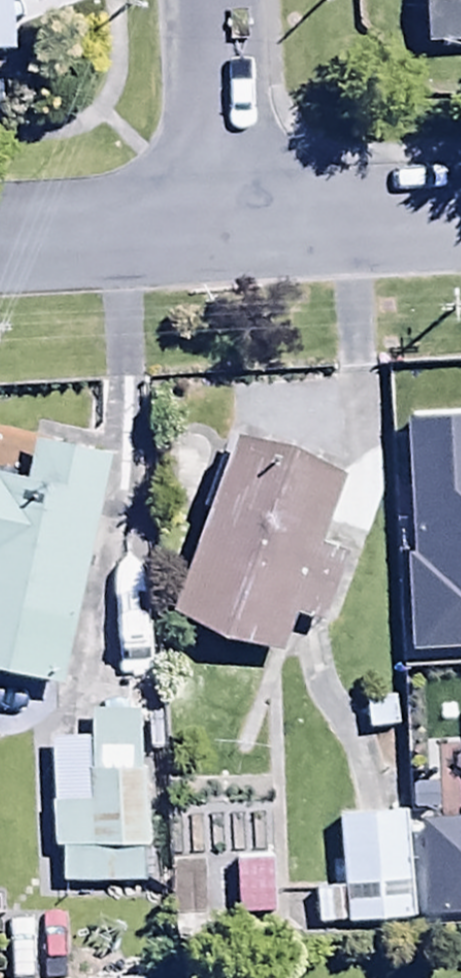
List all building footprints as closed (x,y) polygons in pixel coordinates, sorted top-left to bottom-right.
[(8,80),(8,53),(16,53),(14,0),(0,0),(0,80),(8,80)] [(430,48),(460,46),(460,0),(427,0),(430,48)] [(347,478),(239,437),(171,615),(282,657),(296,618),(317,626),(343,558),(320,549),(347,478)] [(112,456),(38,443),(30,485),(0,480),(0,675),(70,688),(112,456)] [(62,851),(62,889),(144,889),(144,851),(151,851),(151,773),(142,773),(142,714),(89,714),(89,741),(50,741),(49,850),(62,851)] [(316,892),(317,927),(418,924),(414,815),(340,818),(343,891),(316,892)] [(271,860),(236,860),(236,920),(271,919),(271,860)]
